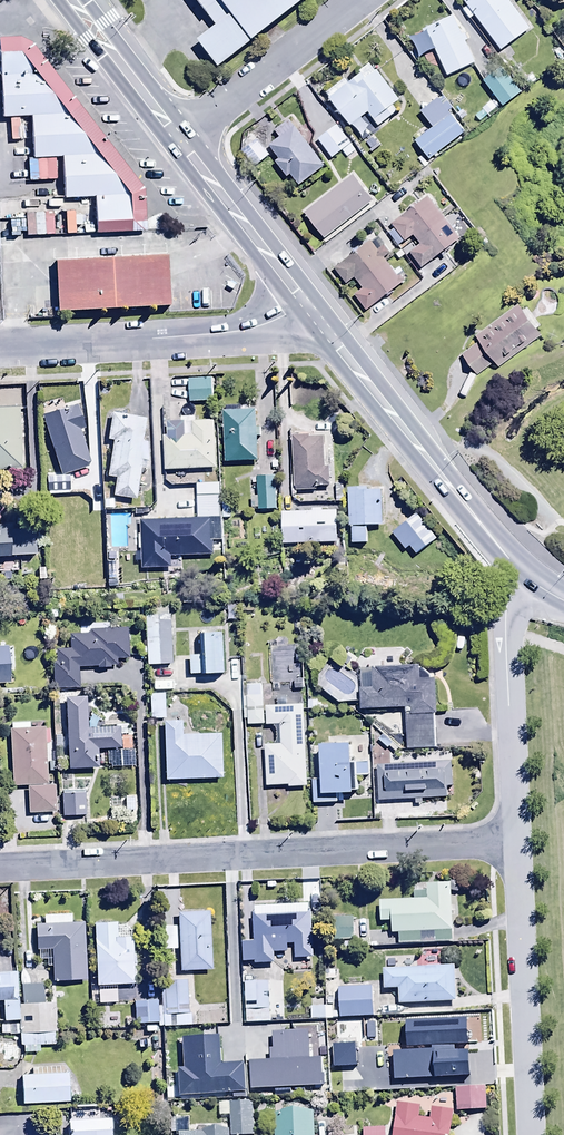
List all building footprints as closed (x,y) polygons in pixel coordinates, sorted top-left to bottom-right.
[(302,0),(202,0),(221,24),(200,40),(218,64),(302,0)] [(500,54),(529,33),(506,0),(461,0),(500,54)] [(452,18),(422,32),(431,53),(433,52),(447,79),(475,65),(465,43),(468,42),(464,34),(461,36),(452,18)] [(26,53),(2,54),(5,119),(31,118),(32,157),(60,156),(62,201),(95,199),(96,230),(131,229),(133,201),(26,53)] [(325,95),(349,129),(367,116),(379,133),(400,118),(393,108),(399,104),(376,72),(373,74),(369,67),(358,75),(359,76),(347,85),(344,81),(325,95)] [(503,68),(483,82),(501,108),(521,94),(503,68)] [(413,144),(428,163),(466,134),(451,113),(448,115),(438,101),(421,115),(432,129),(413,144)] [(324,169),(289,123),(274,134),(278,139),(268,147),(278,161),(274,164),(286,180),(291,177),(300,188),(324,169)] [(355,152),(336,127),(317,142),(332,161),(343,153),(347,158),(355,152)] [(253,170),(269,158),(255,141),(240,153),(253,170)] [(301,214),(323,241),(374,201),(352,173),(301,214)] [(460,242),(429,199),(391,226),(394,231),(388,235),(397,248),(412,237),(419,246),(408,254),(420,271),(460,242)] [(45,236),(43,215),(25,217),(26,238),(45,236)] [(365,314),(402,285),(383,261),(390,256),(376,238),(333,271),(345,287),(353,281),(361,291),(353,298),(365,314)] [(169,256),(61,260),(63,307),(171,303),(169,256)] [(517,307),(475,338),(479,344),(460,358),(476,379),(494,366),(497,370),(540,339),(517,307)] [(188,380),(190,404),(214,403),(213,379),(188,380)] [(42,418),(61,477),(91,468),(81,435),(87,434),(78,406),(42,418)] [(194,406),(163,407),(164,426),(167,426),(167,439),(165,439),(166,473),(216,471),(215,423),(195,423),(194,406)] [(226,465),(259,463),(256,413),(241,413),(240,408),(226,409),(227,413),(223,413),(226,465)] [(22,471),(19,412),(0,413),(0,472),(22,471)] [(148,421),(111,416),(107,444),(112,445),(107,480),(116,481),(113,499),(136,502),(142,464),(151,465),(153,445),(145,443),(148,421)] [(324,440),(293,440),(294,490),(329,490),(329,470),(324,470),(324,440)] [(277,511),(276,477),(257,477),(258,499),(252,499),(252,511),(277,511)] [(352,546),(379,546),(379,543),(396,543),(396,525),(384,525),(383,491),(348,491),(348,528),(352,529),(352,546)] [(197,522),(214,521),(222,521),(221,499),(197,499),(197,522)] [(282,514),(283,547),(339,545),(338,512),(322,512),(321,509),(312,509),(313,513),(282,514)] [(91,537),(91,520),(78,520),(79,538),(91,537)] [(197,522),(141,523),(142,571),(172,570),(172,559),(215,557),(214,521),(197,522)] [(12,562),(12,559),(35,559),(35,526),(0,527),(0,562),(12,562)] [(146,619),(147,668),(176,667),(174,614),(169,614),(169,607),(152,608),(152,618),(146,619)] [(130,632),(86,633),(86,636),(69,637),(70,651),(56,651),(56,665),(52,665),(52,691),(79,691),(79,670),(97,669),(97,672),(111,672),(111,667),(117,667),(117,661),(129,661),(128,644),(131,644),(130,632)] [(224,677),(224,636),(198,636),(199,657),(189,657),(189,678),(224,677)] [(0,648),(0,687),(10,687),(10,672),(15,672),(14,648),(0,648)] [(229,663),(230,678),(240,678),(239,663),(229,663)] [(360,671),(361,712),(405,711),(406,752),(437,752),(436,681),(432,681),(423,669),(360,671)] [(247,699),(243,699),(244,721),(248,721),(248,727),(264,727),(263,686),(247,687),(247,699)] [(165,721),(164,695),(150,696),(151,721),(165,721)] [(87,701),(66,701),(69,772),(99,771),(98,753),(120,752),(119,731),(89,732),(87,701)] [(304,707),(266,709),(266,729),(281,728),(281,748),(265,748),(267,789),(290,788),(290,791),(307,790),(304,707)] [(164,723),(165,782),(222,781),(221,736),(198,737),(198,734),(182,734),(182,723),(164,723)] [(46,745),(51,745),(50,731),(29,733),(29,725),(11,726),(14,788),(28,788),(29,815),(57,814),(56,785),(48,785),(46,745)] [(358,796),(356,768),(353,768),(352,747),(322,748),(323,781),(314,782),(315,807),(339,806),(339,797),(358,796)] [(453,765),(376,768),(378,803),(415,801),(415,805),(423,805),(423,801),(454,800),(453,765)] [(74,774),(62,774),(62,789),(74,789),(74,774)] [(62,795),(63,818),(86,817),(86,794),(62,795)] [(414,903),(380,904),(380,924),(393,923),(393,937),(398,937),(399,945),(422,945),(421,935),(435,935),(435,943),(452,942),(451,886),(427,887),(428,893),(414,893),(414,903)] [(242,944),(242,964),(255,964),(255,968),(273,968),(273,955),(286,955),(286,947),(295,947),(296,962),(314,962),(314,907),(255,909),(255,916),(253,916),(254,944),(242,944)] [(212,974),(210,913),(177,914),(177,929),(164,929),(164,952),(178,952),(178,974),(212,974)] [(52,984),(87,983),(85,925),(72,926),(71,916),(44,917),(44,927),(37,927),(38,953),(39,953),(40,962),(47,962),(47,969),(52,969),(52,984)] [(353,920),(330,921),(331,944),(354,943),(353,920)] [(95,926),(96,988),(136,988),(136,956),(133,956),(132,928),(117,928),(117,925),(95,926)] [(456,1004),(454,969),(437,969),(436,953),(426,953),(427,971),(384,973),(385,993),(400,992),(400,1006),(456,1004)] [(4,1004),(5,1023),(18,1023),(16,973),(0,974),(0,1004),(4,1004)] [(186,981),(164,982),(166,1017),(162,1017),(163,1030),(191,1029),(190,1013),(188,1014),(186,981)] [(272,983),(246,983),(247,1025),(273,1024),(272,983)] [(20,1007),(20,1047),(24,1047),(24,1054),(42,1054),(42,1047),(57,1047),(57,1004),(45,1004),(44,986),(23,987),(23,1007),(20,1007)] [(341,989),(340,1021),(375,1020),(374,989),(341,989)] [(134,1004),(135,1027),(158,1025),(157,1003),(134,1004)] [(333,1009),(311,1010),(311,1021),(333,1021),(333,1009)] [(22,1078),(22,1108),(69,1107),(68,1076),(64,1077),(64,1069),(32,1070),(32,1077),(22,1078)] [(484,1087),(456,1089),(458,1113),(486,1111),(484,1087)] [(254,1102),(231,1102),(231,1104),(220,1105),(220,1118),(231,1118),(231,1134),(255,1134),(254,1102)] [(394,1134),(451,1134),(454,1114),(432,1110),(430,1121),(419,1119),(421,1108),(399,1105),(394,1134)] [(315,1113),(276,1113),(276,1134),(315,1134),(315,1113)] [(229,1131),(224,1132),(223,1125),(208,1126),(209,1134),(189,1134),(188,1121),(175,1121),(175,1134),(230,1134),(229,1131)] [(112,1124),(69,1124),(70,1134),(112,1134),(112,1124)]
